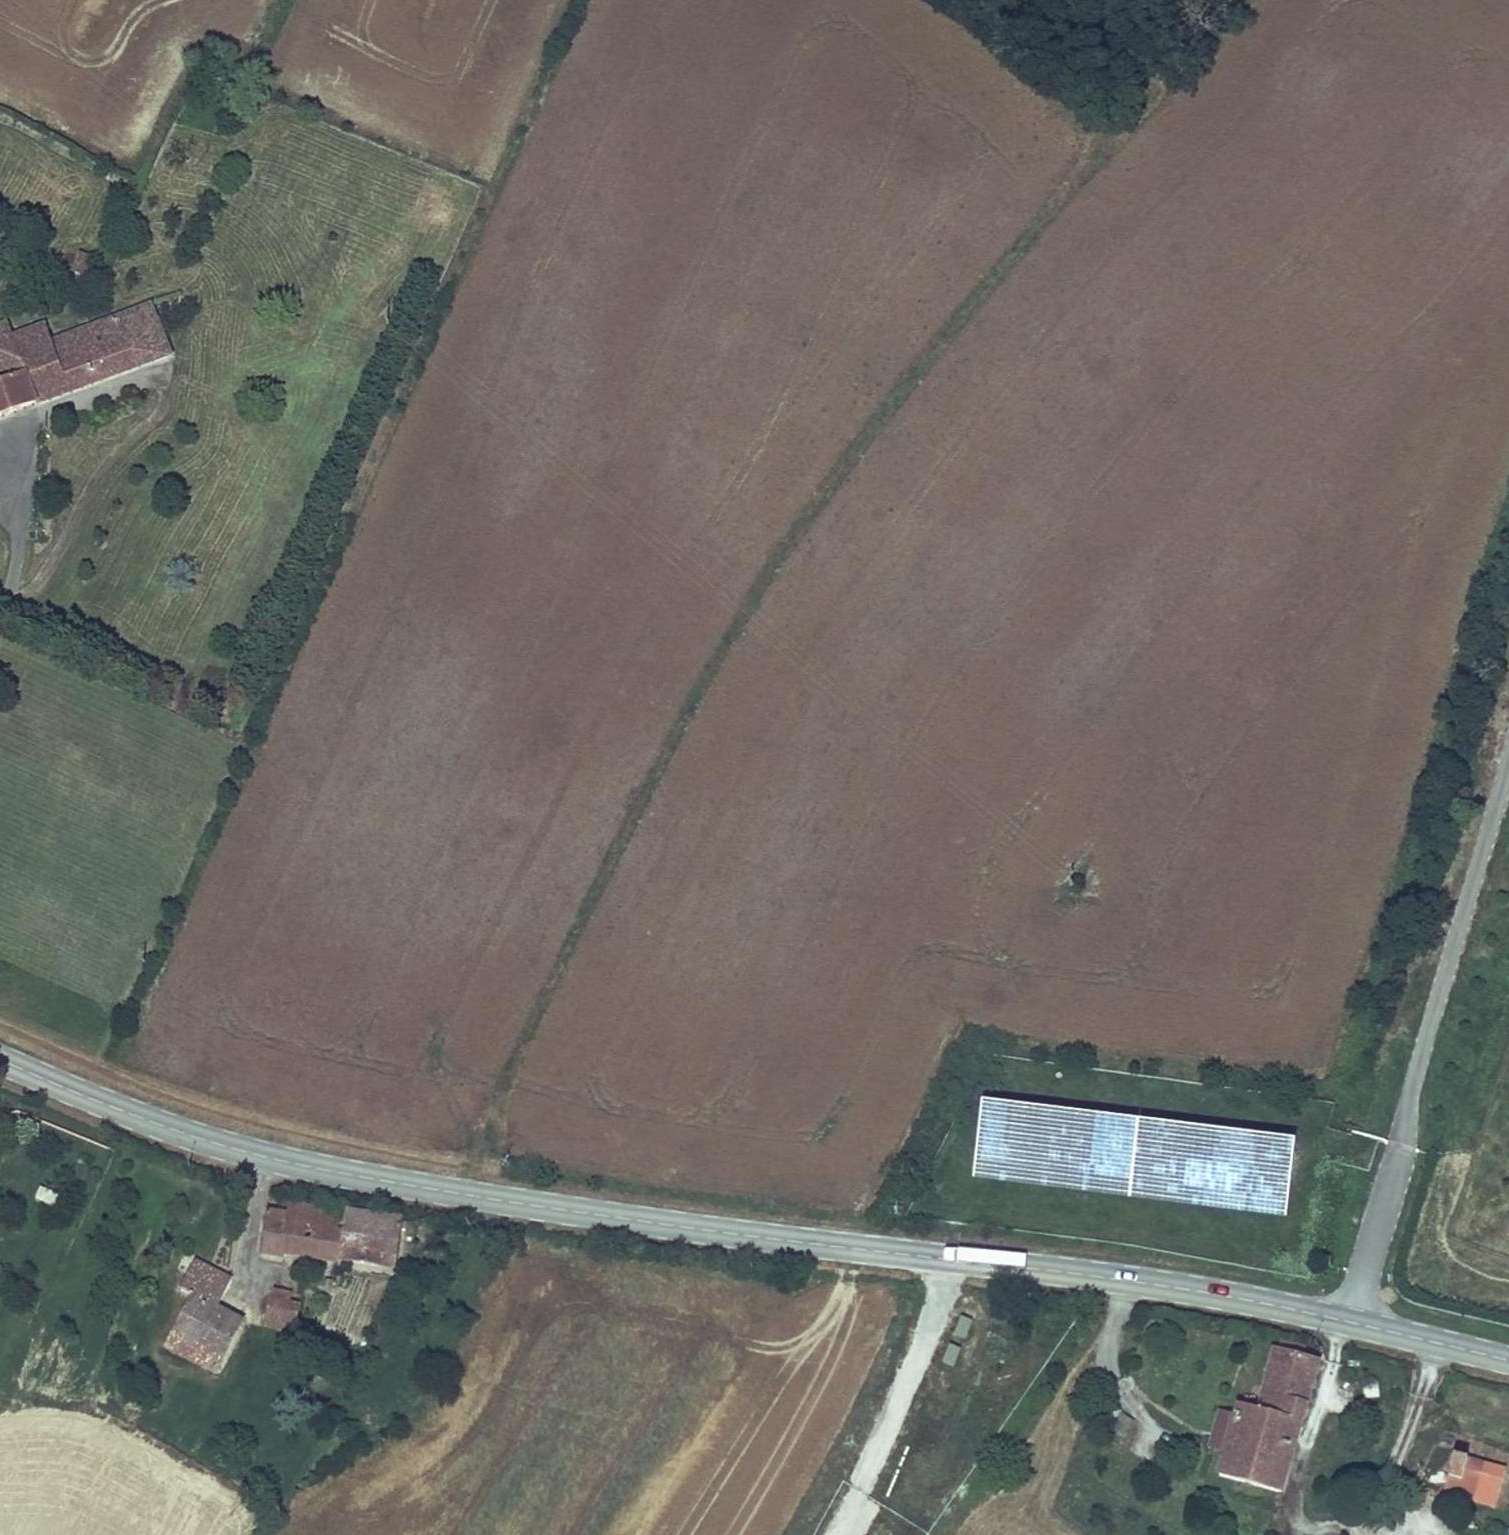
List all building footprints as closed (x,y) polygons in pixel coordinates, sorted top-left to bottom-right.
[(77,251),(73,272),(89,275),(93,254),(77,251)] [(169,354),(153,308),(61,338),(55,340),(50,321),(13,333),(0,337),(0,408),(169,354)] [(13,333),(9,319),(0,322),(0,337),(13,333)] [(1296,1143),(984,1103),(974,1178),(1287,1218),(1296,1143)] [(59,1194),(41,1186),(36,1201),(54,1208),(59,1194)] [(406,1216),(290,1200),(288,1210),(268,1208),(262,1255),(284,1258),(285,1256),(340,1263),(341,1261),(398,1269),(406,1216)] [(247,1319),(220,1305),(235,1278),(196,1258),(180,1288),(193,1295),(165,1349),(217,1376),(247,1319)] [(293,1292),(273,1288),(265,1328),(287,1332),(289,1323),(297,1325),(301,1304),(291,1302),(293,1292)] [(1285,1491),(1319,1360),(1274,1348),(1259,1408),(1237,1403),(1234,1414),(1224,1452),(1219,1474),(1285,1491)] [(1207,1448),(1224,1452),(1234,1414),(1217,1410),(1207,1448)] [(1132,1430),(1107,1413),(1094,1432),(1119,1450),(1132,1430)] [(1496,1508),(1508,1467),(1456,1453),(1445,1494),(1496,1508)]
